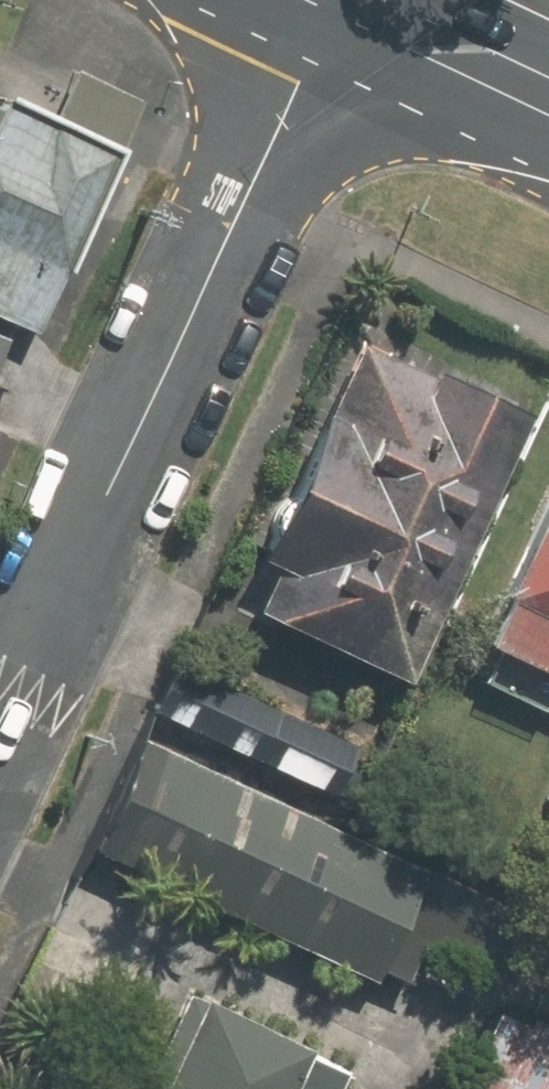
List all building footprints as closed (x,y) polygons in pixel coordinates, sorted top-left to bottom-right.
[(34,325),(113,153),(0,101),(0,310),(34,325)] [(0,335),(0,363),(10,340),(0,335)] [(238,602),(411,681),(533,418),(360,339),(238,602)] [(548,695),(548,504),(487,637),(499,643),(482,681),(542,709),(548,695)] [(165,713),(340,795),(362,748),(210,677),(200,699),(177,688),(165,713)] [(97,849),(378,980),(430,870),(149,739),(97,849)] [(203,998),(173,1063),(146,1050),(127,1088),(339,1088),(350,1066),(203,998)] [(498,1003),(458,1088),(548,1088),(548,1027),(498,1003)]
